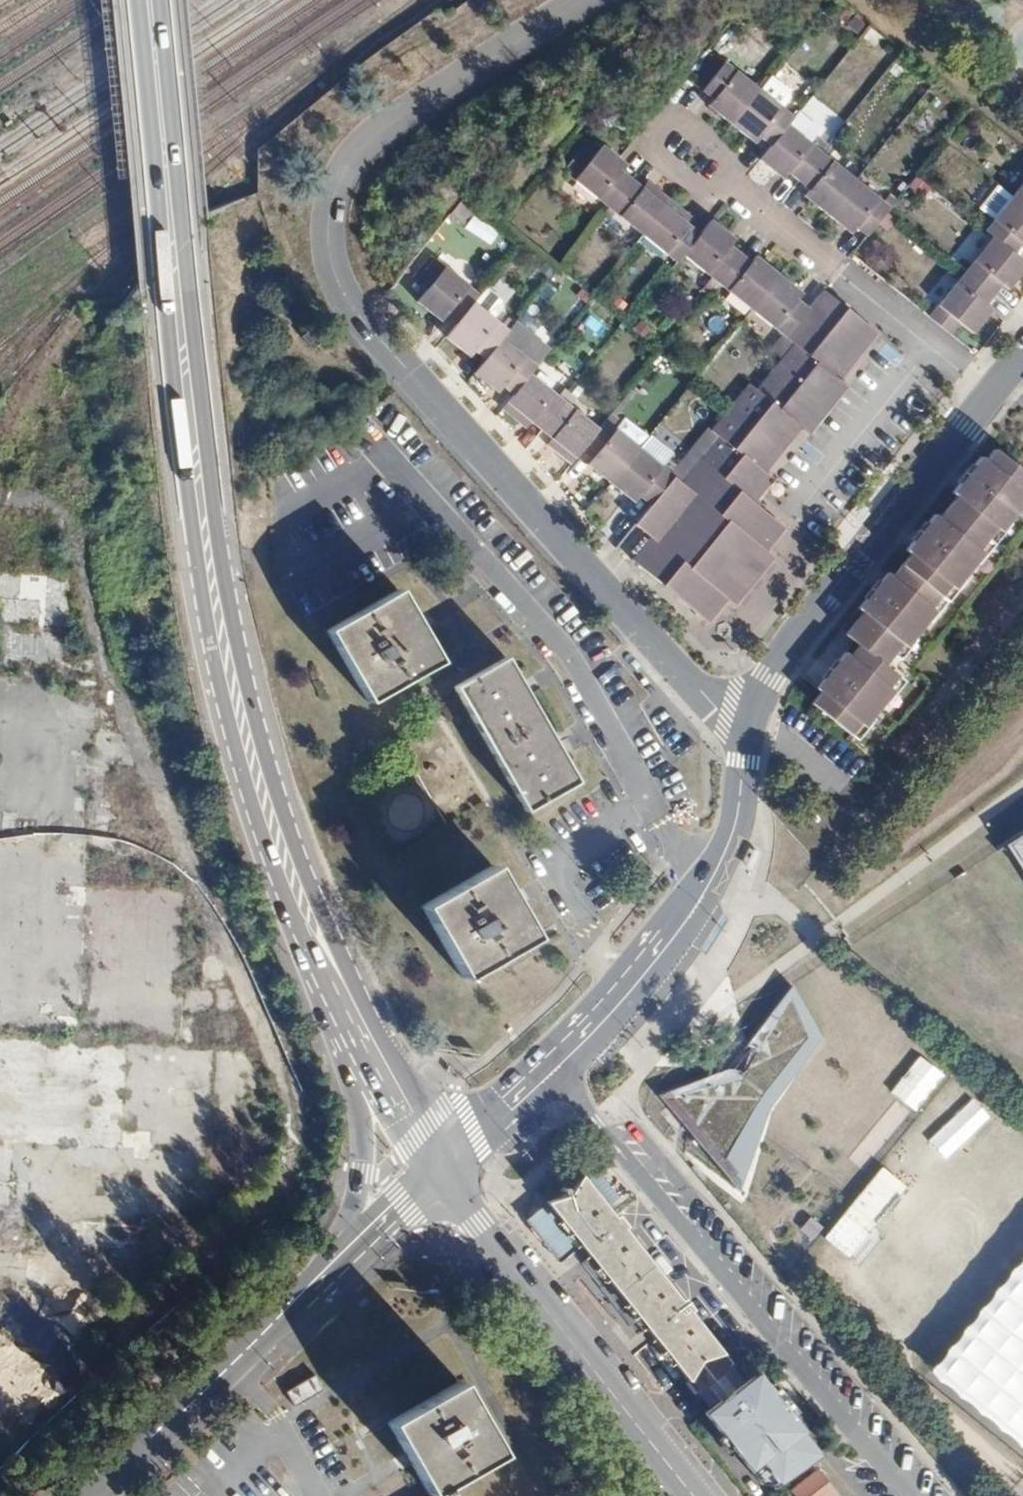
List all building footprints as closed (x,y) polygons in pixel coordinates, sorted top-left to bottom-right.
[(728,127),(757,92),(722,64),(699,92),(710,100),(704,108),(711,114),(728,127)] [(757,92),(728,127),(759,154),(783,127),(789,119),(757,92)] [(789,188),(818,155),(783,127),(759,154),(755,161),(789,188)] [(562,174),(606,210),(629,182),(618,172),(623,166),(599,147),(588,160),(579,152),(562,174)] [(823,215),(850,182),(818,155),(789,188),(823,215)] [(922,199),(929,186),(912,177),(905,189),(922,199)] [(1022,213),(1022,177),(1006,199),(1022,213)] [(629,182),(606,210),(640,237),(668,204),(642,182),(637,188),(629,182)] [(850,182),(823,215),(846,234),(851,229),(863,239),(884,212),(885,211),(850,182)] [(978,232),(987,239),(1006,255),(1015,243),(1021,248),(1022,245),(1022,213),(1006,199),(978,232)] [(668,204),(640,237),(674,264),(680,257),(697,235),(688,227),(692,222),(668,204)] [(680,257),(713,283),(735,256),(726,249),(731,242),(706,221),(697,235),(680,257)] [(987,239),(959,273),(985,294),(994,283),(1001,289),(1020,266),(1006,255),(987,239)] [(735,256),(713,283),(747,310),(773,275),(749,256),(743,262),(735,256)] [(471,291),(437,260),(419,281),(431,291),(421,302),(445,323),(449,318),(471,291)] [(959,273),(922,318),(944,336),(954,324),(965,333),(984,309),(977,304),(985,294),(959,273)] [(773,275),(747,310),(783,339),(804,312),(792,302),(797,295),(773,275)] [(502,301),(486,288),(479,297),(457,324),(447,337),(469,356),(475,348),(485,357),(506,332),(493,320),(502,309),(502,301)] [(453,321),(457,324),(479,297),(471,291),(449,318),(453,321)] [(679,484),(671,478),(648,505),(632,525),(646,536),(629,560),(698,616),(718,593),(725,600),(765,553),(756,546),(774,524),(744,498),(763,474),(754,467),(789,422),(799,429),(837,382),(829,376),(866,329),(820,292),(804,312),(783,339),(789,346),(753,391),(745,385),(726,409),(707,432),(715,440),(689,472),(679,484)] [(513,323),(506,332),(485,357),(474,371),(498,393),(505,386),(513,394),(530,373),(548,352),(513,323)] [(564,401),(530,373),(513,394),(504,406),(522,420),(527,425),(531,420),(542,428),(564,401)] [(595,428),(564,401),(542,428),(553,438),(549,443),(553,447),(569,460),(579,447),(595,428)] [(593,458),(616,431),(602,420),(595,428),(579,447),(593,458)] [(609,481),(635,448),(616,431),(593,458),(588,464),(593,468),(609,481)] [(645,436),(635,448),(609,481),(634,502),(638,497),(648,505),(671,478),(656,466),(667,453),(645,436)] [(811,693),(847,726),(859,712),(864,716),(892,682),(887,677),(896,666),(882,655),(900,634),(904,638),(933,601),(930,597),(946,577),(950,580),(979,544),(974,540),(993,519),(996,523),(1022,489),(1022,484),(1021,482),(1022,480),(1022,466),(990,439),(980,450),(976,447),(946,482),(951,488),(934,508),(930,504),(901,539),(907,544),(889,566),(883,561),(855,597),(860,602),(843,623),(856,634),(847,644),(844,641),(816,678),(819,683),(811,693)] [(406,567),(336,609),(376,678),(418,653),(447,636),(406,567)] [(579,766),(512,644),(458,675),(529,796),(579,766)] [(1003,846),(1022,876),(1022,875),(1022,833),(1003,846)] [(500,834),(429,876),(470,944),(489,933),(540,902),(500,834)] [(820,1038),(790,985),(729,1065),(720,1068),(659,1092),(669,1105),(740,1191),(771,1104),(820,1038)] [(726,1358),(688,1311),(692,1308),(683,1297),(679,1300),(621,1228),(625,1225),(616,1214),(612,1217),(578,1175),(566,1192),(546,1201),(525,1216),(557,1257),(579,1241),(694,1383),(726,1358)] [(806,1216),(798,1229),(812,1238),(820,1225),(806,1216)] [(1022,1448),(1022,1238),(924,1377),(1022,1448)] [(770,1492),(813,1460),(818,1456),(753,1371),(700,1417),(757,1488),(767,1489),(770,1492)] [(318,1377),(288,1393),(289,1396),(295,1407),(325,1390),(318,1377)] [(429,1493),(435,1489),(446,1483),(502,1451),(461,1380),(388,1422),(408,1457),(429,1493)] [(816,1472),(789,1491),(793,1495),(833,1495),(816,1472)] [(446,1483),(435,1489),(438,1495),(454,1495),(446,1483)]
